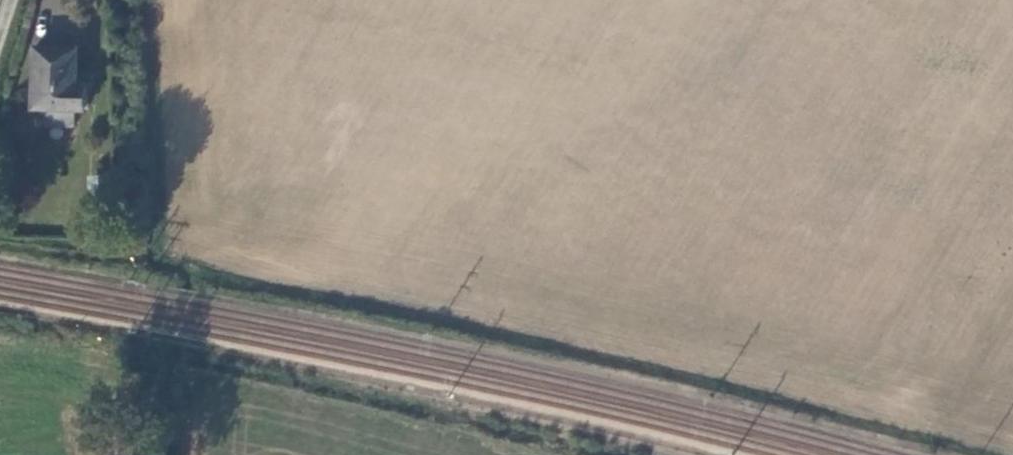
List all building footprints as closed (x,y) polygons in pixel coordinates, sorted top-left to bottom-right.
[(73,87),(74,51),(37,48),(34,109),(83,112),(84,87),(73,87)]
